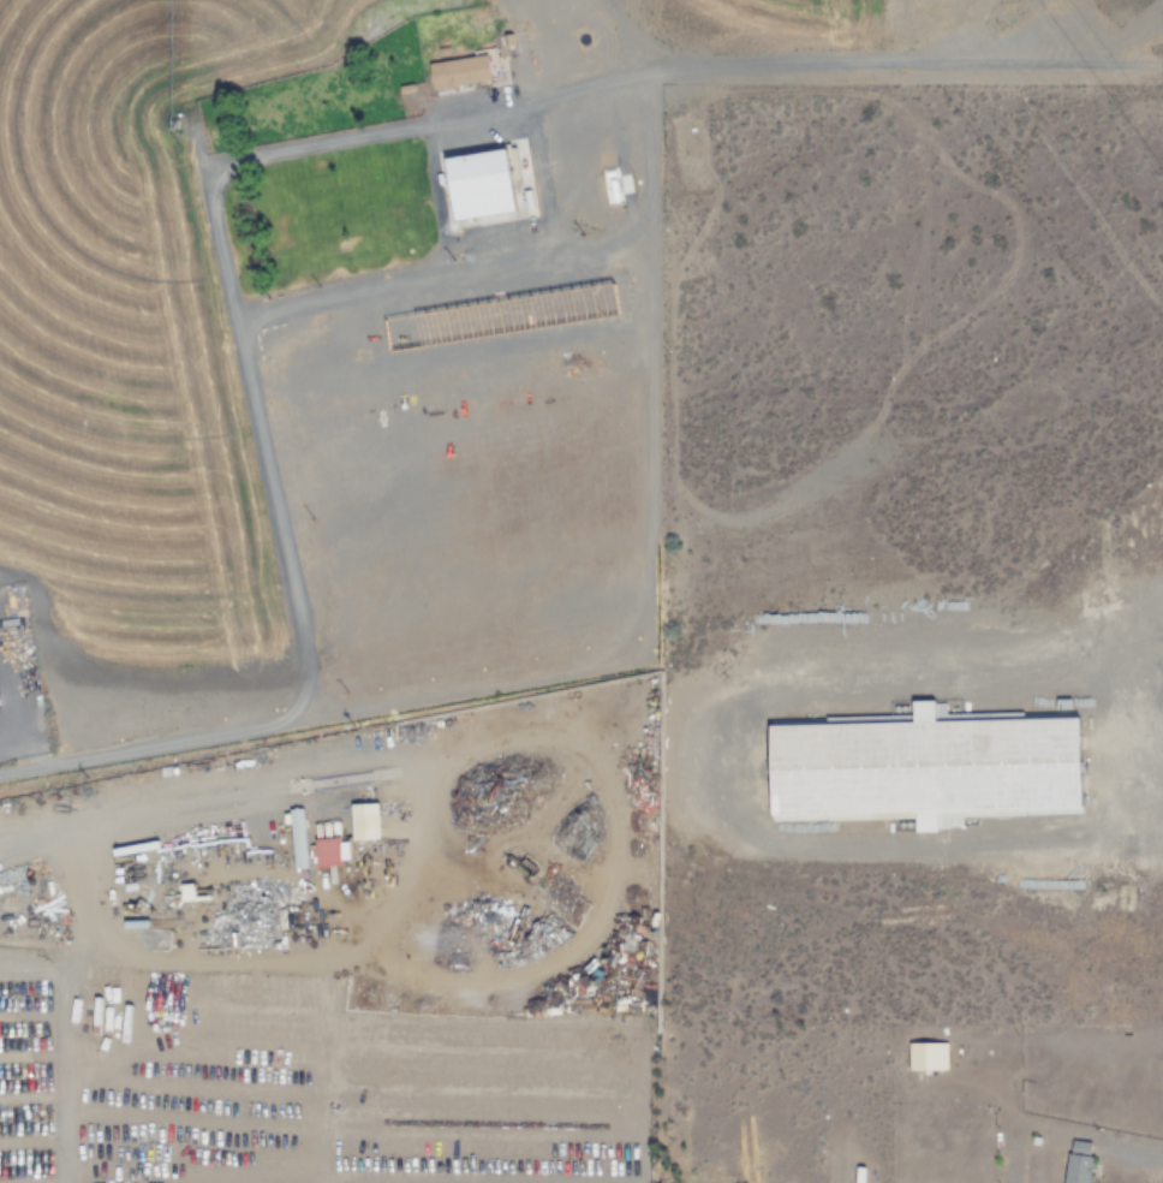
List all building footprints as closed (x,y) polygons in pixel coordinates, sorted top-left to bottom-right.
[(432,90),(491,81),(487,53),(428,62),(432,90)] [(447,230),(535,217),(524,138),(435,151),(447,230)] [(1079,715),(936,716),(935,700),(911,700),(911,717),(768,718),(769,822),(913,821),(913,831),(961,831),(961,818),(1080,817),(1079,715)] [(379,840),(379,803),(350,803),(350,840),(379,840)] [(315,840),(315,867),(342,867),(342,840),(315,840)] [(178,885),(180,903),(196,901),(194,883),(178,885)] [(908,1071),(946,1071),(946,1043),(908,1043),(908,1071)] [(1091,1157),(1068,1154),(1064,1182),(1087,1182),(1091,1157)]
